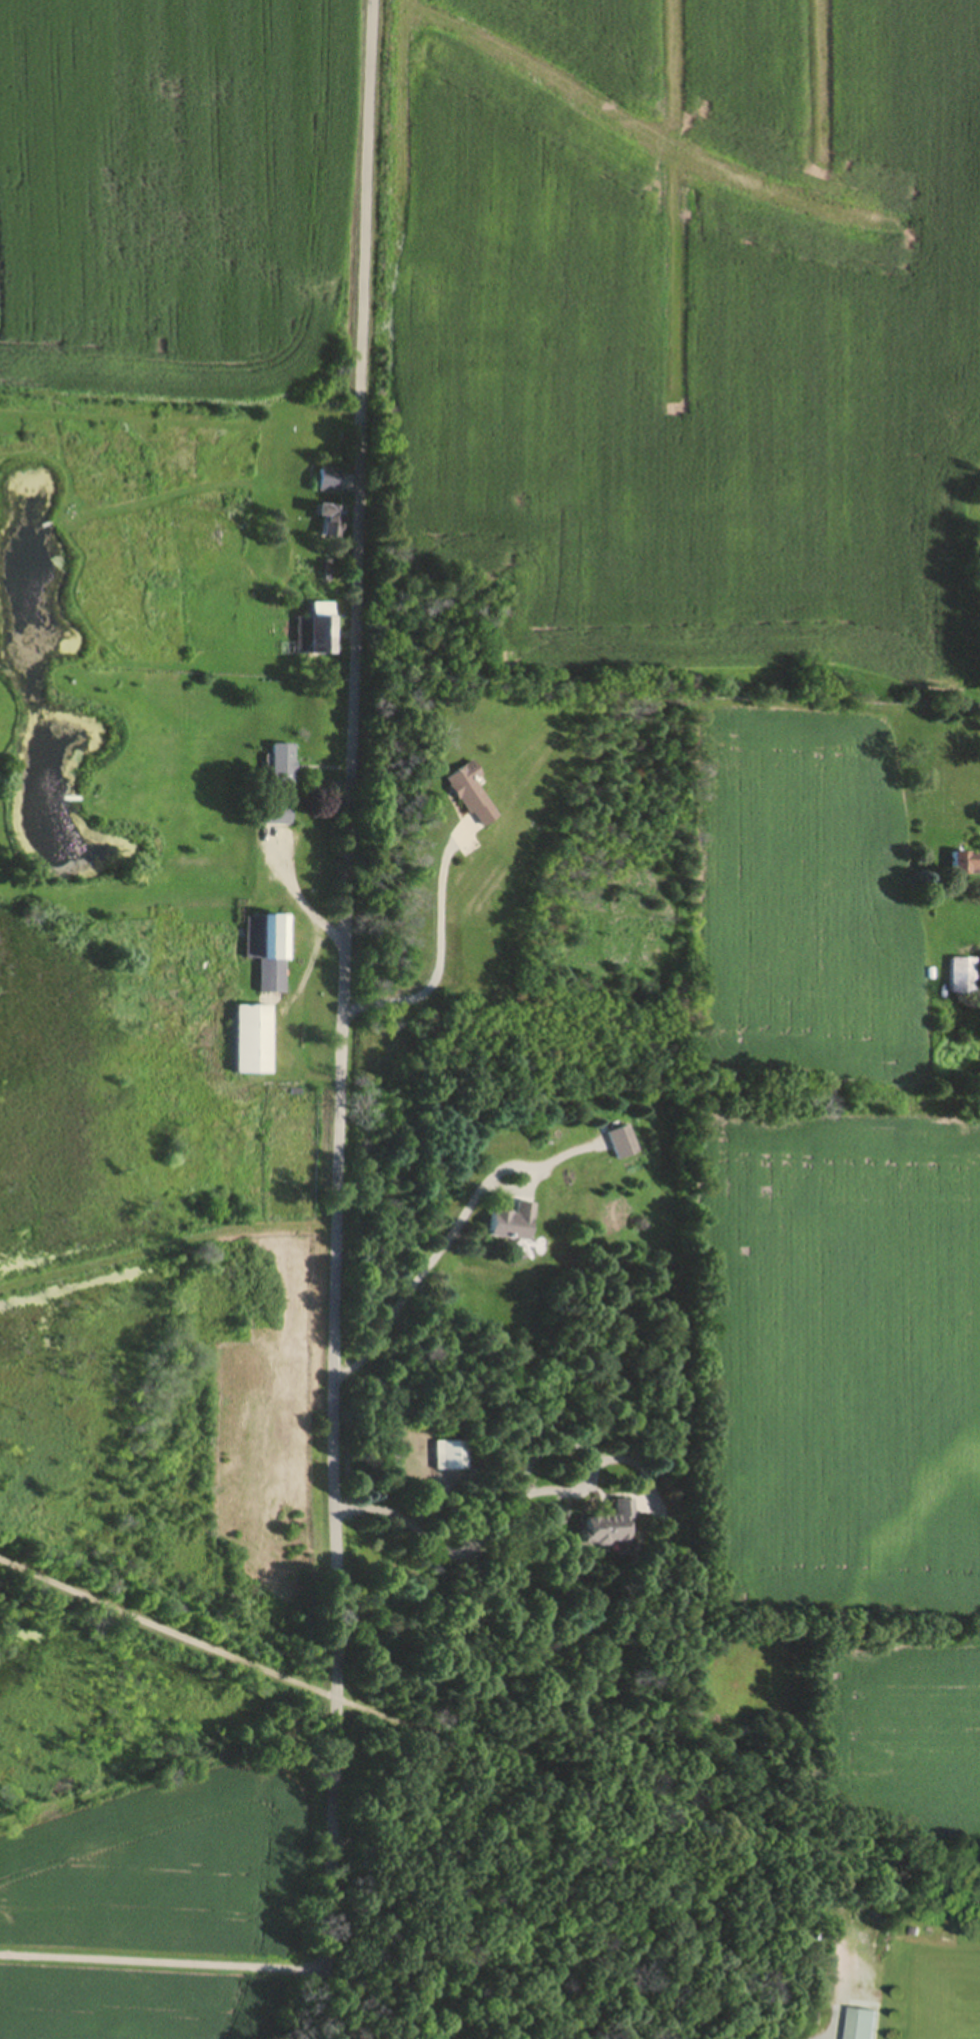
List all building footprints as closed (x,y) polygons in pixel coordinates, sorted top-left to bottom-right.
[(317,494),(337,495),(338,471),(318,470),(317,494)] [(342,541),(342,508),(315,508),(315,520),(322,520),(322,541),(342,541)] [(295,621),(295,658),(333,658),(333,606),(311,606),(311,621),(295,621)] [(270,793),(293,793),(293,747),(270,747),(270,793)] [(474,781),(481,778),(472,762),(446,777),(477,832),(497,820),(474,781)] [(289,826),(289,808),(262,808),(262,826),(289,826)] [(979,877),(979,855),(973,855),(973,835),(963,835),(962,854),(951,854),(950,877),(979,877)] [(285,917),(244,916),(244,961),(257,961),(257,995),(284,996),(285,917)] [(949,997),(974,997),(974,960),(949,960),(949,997)] [(270,1007),(233,1007),(233,1075),(270,1075),(270,1007)] [(638,1156),(628,1127),(607,1135),(617,1163),(638,1156)] [(490,1213),(487,1239),(529,1243),(533,1205),(515,1203),(514,1215),(490,1213)] [(435,1444),(435,1473),(466,1473),(466,1444),(435,1444)] [(584,1519),(585,1547),(632,1546),(630,1500),(613,1501),(614,1519),(584,1519)] [(879,2015),(851,2011),(847,2038),(875,2038),(879,2015)]
